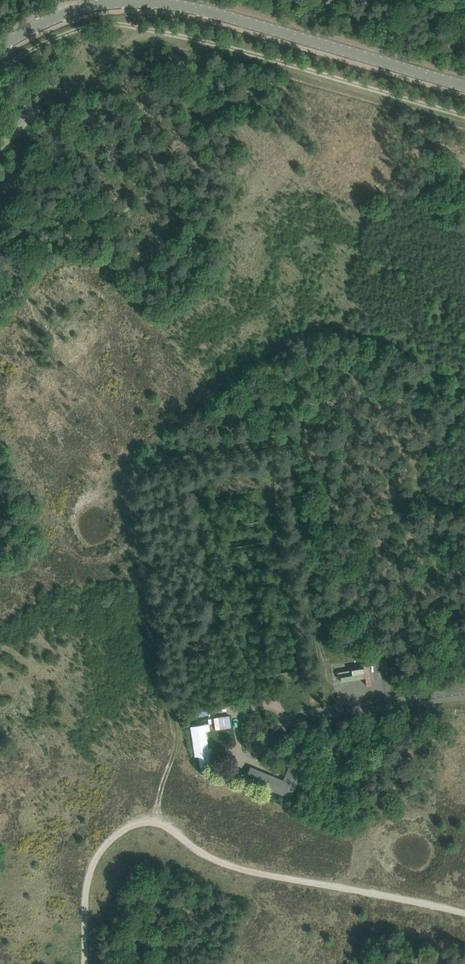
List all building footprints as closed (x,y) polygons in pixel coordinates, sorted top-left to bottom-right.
[(347,658),(346,649),(329,652),(330,660),(347,658)] [(208,747),(206,731),(210,730),(206,730),(205,725),(209,724),(191,726),(195,756),(199,755),(200,758),(199,758),(200,767),(214,765),(213,756),(211,756),(211,750),(212,750),(211,747),(208,747)] [(301,772),(290,768),(289,767),(283,780),(251,767),(246,779),(291,798),(301,772)]
